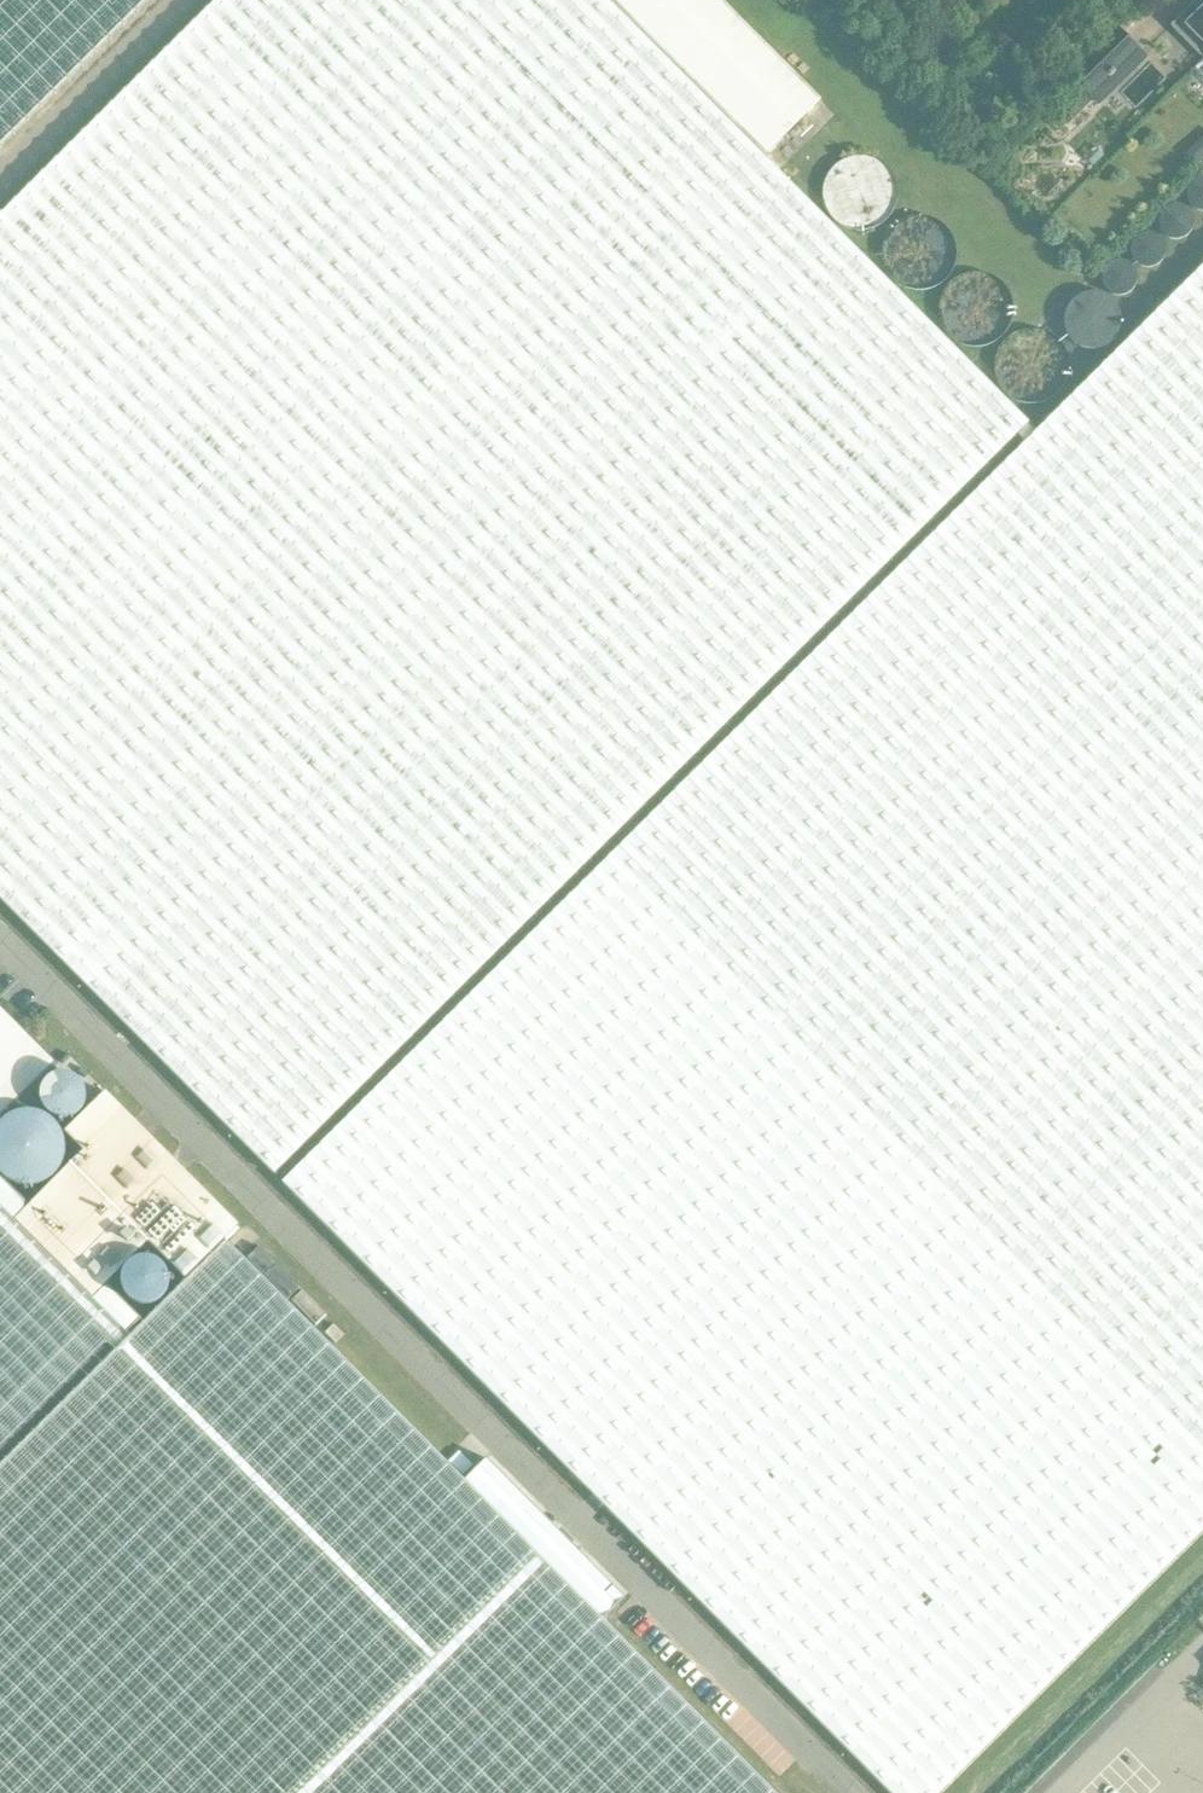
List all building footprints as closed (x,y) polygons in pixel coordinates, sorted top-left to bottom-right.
[(764,158),(608,0),(218,0),(0,217),(0,899),(274,1174),(1028,423),(764,158)] [(149,0),(0,0),(0,148),(149,0)] [(764,158),(821,102),(720,0),(608,0),(764,158)] [(1171,25),(1202,58),(1202,9),(1195,1),(1171,25)] [(1069,76),(1099,106),(1148,58),(1118,28),(1069,76)] [(1194,69),(1202,79),(1202,60),(1194,69)] [(282,1182),(890,1792),(939,1792),(1202,1530),(1202,266),(282,1182)] [(58,1063),(0,1005),(0,1121),(58,1063)] [(128,1332),(141,1319),(106,1284),(150,1241),(186,1278),(225,1239),(239,1226),(105,1092),(64,1133),(83,1152),(29,1206),(0,1177),(0,1203),(128,1332)] [(128,1332),(0,1203),(0,1448),(107,1342),(111,1346),(128,1332)] [(603,1619),(465,1480),(225,1239),(186,1278),(188,1280),(131,1336),(128,1332),(111,1346),(116,1351),(0,1466),(0,1792),(776,1792),(603,1619)] [(247,1258),(288,1299),(300,1288),(259,1247),(247,1258)] [(292,1301),(316,1325),(326,1315),(303,1291),(292,1301)] [(450,1355),(440,1344),(432,1353),(442,1363),(450,1355)] [(487,1458),(465,1480),(603,1619),(625,1597),(487,1458)] [(746,1670),(755,1661),(744,1651),(736,1659),(746,1670)]
